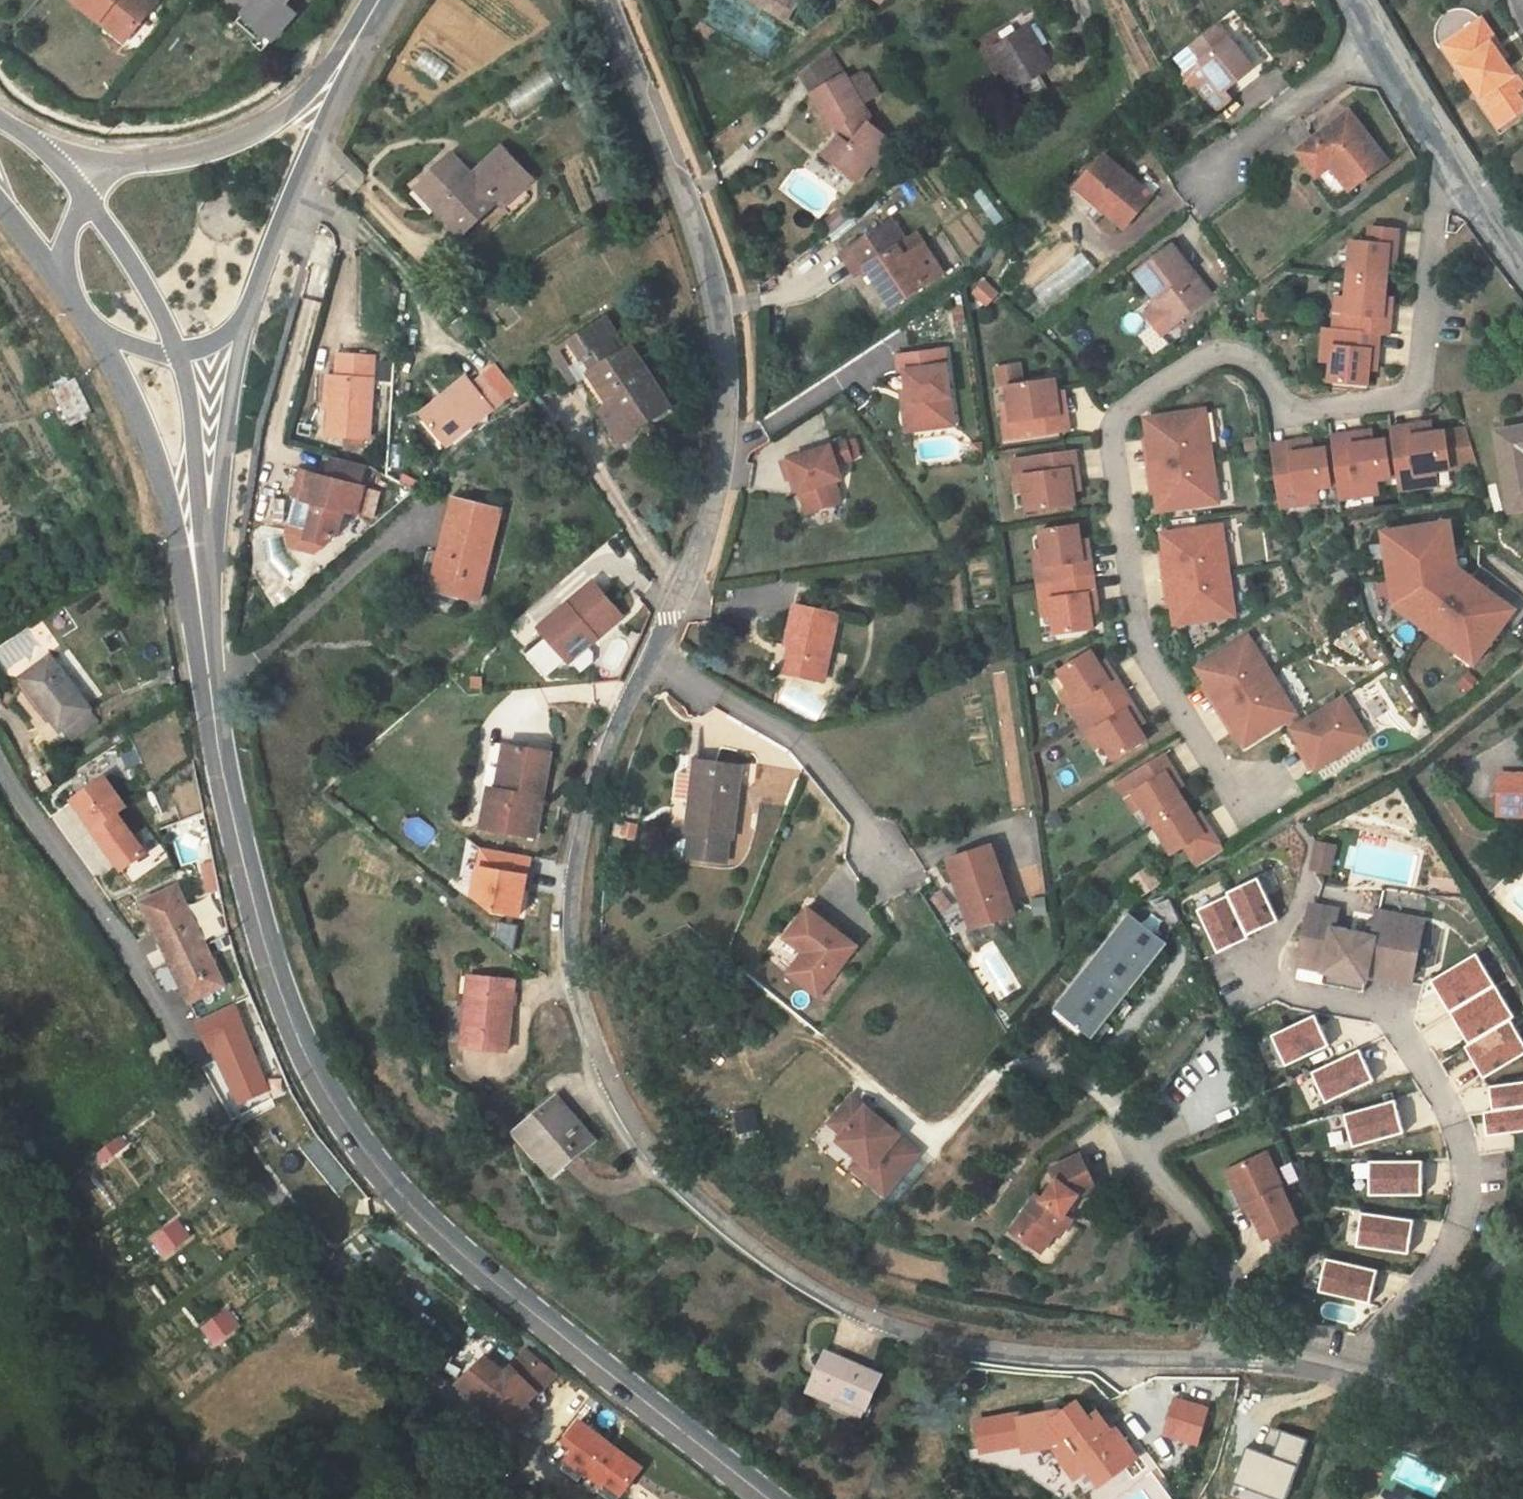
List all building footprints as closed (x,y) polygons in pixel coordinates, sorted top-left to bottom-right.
[(101,21),(105,15),(131,35),(157,2),(155,0),(74,0),(101,21)] [(246,12),(276,38),(296,14),(285,5),(289,0),(257,0),(246,12)] [(797,0),(756,0),(789,20),(800,2),(797,0)] [(276,38),(246,12),(238,22),(268,47),(276,38)] [(131,35),(105,15),(101,21),(126,41),(131,35)] [(1482,19),(1475,24),(1489,45),(1491,44),(1502,60),(1507,56),(1482,19)] [(999,32),(1003,40),(1016,32),(1012,24),(999,32)] [(1218,111),(1233,99),(1226,91),(1254,69),(1218,24),(1175,59),(1187,74),(1187,80),(1194,88),(1200,89),(1218,111)] [(1502,60),(1491,44),(1489,45),(1475,24),(1444,46),(1458,68),(1460,67),(1480,97),(1479,98),(1488,111),(1515,93),(1522,88),(1514,74),(1512,75),(1502,60)] [(1003,40),(991,47),(1024,102),(1048,88),(1039,74),(1051,67),(1027,26),(1016,32),(1003,40)] [(830,50),(800,73),(813,94),(845,75),(830,50)] [(873,161),(878,165),(896,143),(870,123),(872,121),(862,104),(878,94),(868,76),(862,73),(848,81),(845,75),(813,94),(839,138),(826,155),(857,181),(873,161)] [(1515,93),(1488,111),(1499,127),(1522,111),(1522,105),(1515,93)] [(1387,161),(1350,112),(1323,132),(1327,137),(1319,143),(1315,138),(1298,151),(1335,200),(1387,161)] [(533,177),(503,146),(472,176),(499,201),(512,214),(531,195),(523,187),(533,177)] [(423,181),(444,203),(437,209),(463,236),(499,201),(472,176),(451,154),(423,181)] [(1080,184),(1104,204),(1100,208),(1125,229),(1152,196),(1104,155),(1080,184)] [(416,188),(437,209),(444,203),(423,181),(416,188)] [(1097,212),(1100,208),(1104,204),(1080,184),(1073,192),(1097,212)] [(844,207),(822,223),(833,238),(855,222),(844,207)] [(891,222),(880,229),(894,249),(905,242),(891,222)] [(1398,229),(1370,227),(1369,243),(1352,241),(1347,300),(1346,310),(1333,309),(1332,329),(1325,328),(1323,350),(1333,351),(1332,363),(1330,382),(1368,386),(1369,370),(1377,371),(1380,334),(1389,335),(1392,297),(1385,296),(1387,266),(1395,267),(1398,229)] [(905,242),(894,249),(880,229),(840,255),(855,277),(865,270),(890,308),(941,274),(915,235),(905,242)] [(1174,243),(1137,271),(1160,301),(1177,323),(1213,295),(1174,243)] [(1000,294),(987,281),(974,293),(989,306),(1000,294)] [(1334,299),(1333,309),(1346,310),(1347,300),(1334,299)] [(1163,333),(1177,323),(1160,301),(1146,312),(1163,333)] [(630,347),(626,350),(605,319),(555,351),(567,371),(572,368),(581,380),(620,441),(670,408),(630,347)] [(954,415),(945,349),(897,356),(899,372),(905,371),(907,390),(911,421),(954,415)] [(1322,362),(1332,363),(1333,351),(1323,350),(1322,362)] [(374,356),(338,354),(336,378),(332,378),(328,436),(369,439),(374,356)] [(572,368),(567,371),(576,384),(581,380),(572,368)] [(466,378),(421,415),(446,445),(503,399),(484,376),(472,385),(466,378)] [(1055,378),(1008,385),(1010,404),(1012,417),(1005,418),(1008,440),(1063,432),(1061,415),(1058,399),(1065,398),(1064,390),(1056,391),(1055,378)] [(911,421),(907,390),(902,391),(907,431),(955,425),(954,415),(911,421)] [(1065,398),(1058,399),(1061,415),(1068,414),(1065,398)] [(531,403),(514,415),(519,423),(536,412),(531,403)] [(1003,405),(1005,418),(1012,417),(1010,404),(1003,405)] [(1205,410),(1146,418),(1149,439),(1155,438),(1162,492),(1157,493),(1159,511),(1219,502),(1205,410)] [(1407,426),(1409,437),(1392,439),(1397,477),(1399,490),(1423,487),(1421,473),(1438,470),(1451,469),(1446,431),(1433,433),(1432,422),(1407,426)] [(1407,426),(1391,429),(1392,439),(1409,437),(1407,426)] [(1498,432),(1512,511),(1522,509),(1522,428),(1498,432)] [(1477,465),(1467,429),(1446,431),(1451,469),(1477,465)] [(1348,434),(1349,445),(1333,448),(1338,485),(1340,499),(1364,495),(1362,481),(1377,479),(1392,477),(1387,440),(1374,442),(1373,431),(1348,434)] [(1348,434),(1331,437),(1333,448),(1349,445),(1348,434)] [(1155,438),(1149,439),(1157,493),(1162,492),(1155,438)] [(1290,453),(1273,455),(1280,507),(1304,504),(1302,490),(1317,488),(1332,486),(1327,448),(1315,450),(1313,439),(1288,443),(1290,453)] [(1392,439),(1387,440),(1392,477),(1397,477),(1392,439)] [(851,459),(845,441),(782,462),(788,480),(795,477),(807,513),(841,502),(834,482),(842,479),(836,464),(851,459)] [(1290,453),(1288,443),(1272,445),(1273,455),(1290,453)] [(1333,448),(1327,448),(1332,486),(1338,485),(1333,448)] [(1075,449),(1067,451),(1070,467),(1077,466),(1075,449)] [(1070,467),(1067,451),(1015,460),(1018,482),(1025,480),(1027,493),(1030,512),(1076,504),(1074,491),(1082,490),(1077,466),(1070,467)] [(360,486),(365,467),(331,458),(326,478),(304,472),(297,499),(288,534),(325,543),(339,531),(344,511),(358,514),(365,487),(360,486)] [(1438,470),(1421,473),(1423,487),(1440,484),(1438,470)] [(1377,479),(1362,481),(1364,495),(1379,493),(1377,479)] [(1025,480),(1018,482),(1020,494),(1027,493),(1025,480)] [(1302,490),(1304,504),(1319,502),(1317,488),(1302,490)] [(501,510),(455,498),(432,589),(456,595),(478,601),(501,510)] [(1479,659),(1515,610),(1457,567),(1450,522),(1383,532),(1395,607),(1455,651),(1460,645),(1479,659)] [(1080,540),(1078,524),(1041,530),(1044,550),(1046,562),(1036,563),(1042,605),(1052,603),(1053,615),(1056,635),(1093,629),(1091,614),(1099,613),(1088,538),(1080,540)] [(1235,615),(1222,525),(1163,534),(1165,552),(1171,551),(1179,605),(1173,606),(1176,624),(1235,615)] [(325,543),(288,534),(293,547),(315,553),(325,543)] [(1034,551),(1036,563),(1046,562),(1044,550),(1034,551)] [(1171,551),(1165,552),(1173,606),(1179,605),(1171,551)] [(626,615),(596,581),(543,627),(573,661),(626,615)] [(456,595),(432,589),(428,606),(452,612),(456,595)] [(1052,603),(1042,605),(1044,617),(1053,615),(1052,603)] [(838,614),(796,605),(787,645),(792,646),(786,673),(823,681),(838,614)] [(1297,714),(1249,636),(1198,668),(1207,683),(1212,681),(1241,727),(1236,729),(1246,745),(1286,720),(1297,714)] [(1460,645),(1455,651),(1475,666),(1479,659),(1460,645)] [(1144,725),(1107,660),(1100,664),(1093,651),(1060,669),(1070,686),(1076,697),(1067,702),(1088,738),(1097,733),(1103,744),(1113,761),(1145,742),(1138,729),(1144,725)] [(91,711),(50,655),(22,676),(63,732),(67,729),(91,711)] [(928,679),(920,683),(923,688),(927,695),(935,690),(928,679)] [(1212,681),(1207,683),(1236,729),(1241,727),(1212,681)] [(1061,691),(1067,702),(1076,697),(1070,686),(1061,691)] [(923,688),(915,693),(919,700),(927,695),(923,688)] [(1372,734),(1348,695),(1302,723),(1292,729),(1302,746),(1307,743),(1321,766),(1372,734)] [(99,721),(91,711),(67,729),(75,740),(99,721)] [(1297,714),(1286,720),(1292,729),(1302,723),(1297,714)] [(1097,733),(1088,738),(1094,749),(1103,744),(1097,733)] [(1307,743),(1302,746),(1317,769),(1321,766),(1307,743)] [(484,827),(536,837),(551,754),(503,745),(495,789),(491,788),(484,827)] [(53,785),(34,753),(23,759),(42,792),(53,785)] [(1184,786),(1164,754),(1118,783),(1129,801),(1137,796),(1144,806),(1174,854),(1186,846),(1195,859),(1220,844),(1200,811),(1194,815),(1178,790),(1184,786)] [(741,766),(691,760),(689,774),(680,773),(676,798),(692,800),(688,832),(691,832),(688,857),(726,862),(730,837),(733,837),(741,766)] [(1499,776),(1498,813),(1522,813),(1522,777),(1499,776)] [(127,807),(106,777),(74,800),(82,812),(95,830),(119,813),(127,807)] [(1137,796),(1129,801),(1135,812),(1144,806),(1137,796)] [(119,813),(95,830),(109,850),(124,871),(148,854),(119,813)] [(1328,844),(1318,842),(1312,871),(1329,874),(1331,865),(1324,864),(1328,844)] [(1224,850),(1220,844),(1195,859),(1199,866),(1224,850)] [(1335,846),(1328,844),(1324,864),(1331,865),(1335,846)] [(948,860),(961,896),(967,894),(978,926),(1015,914),(991,846),(948,860)] [(531,856),(483,847),(474,896),(493,909),(520,914),(531,856)] [(1148,864),(1131,877),(1143,895),(1161,882),(1148,864)] [(1257,878),(1227,892),(1229,895),(1248,935),(1263,928),(1278,921),(1257,878)] [(159,937),(171,962),(206,945),(178,886),(143,903),(159,937)] [(978,926),(967,894),(961,896),(972,928),(978,926)] [(1046,895),(1029,897),(1031,912),(1048,910),(1046,895)] [(1229,895),(1198,910),(1218,953),(1234,946),(1249,938),(1248,935),(1229,895)] [(1171,897),(1129,909),(1166,935),(1180,916),(1171,897)] [(1321,982),(1363,991),(1367,975),(1410,984),(1424,921),(1379,911),(1374,937),(1347,932),(1349,926),(1335,924),(1338,910),(1311,904),(1301,957),(1327,961),(1321,982)] [(858,946),(808,908),(789,934),(805,947),(804,953),(788,974),(819,997),(858,946)] [(1166,935),(1129,909),(1057,1007),(1097,1036),(1170,939),(1166,935)] [(226,985),(206,945),(171,962),(182,984),(191,1002),(226,985)] [(1515,1017),(1477,954),(1432,981),(1441,995),(1460,1027),(1470,1044),(1511,1020),(1515,1017)] [(1296,977),(1321,982),(1327,961),(1301,957),(1296,977)] [(476,991),(477,977),(470,976),(469,991),(476,991)] [(463,1047),(508,1051),(515,981),(477,977),(476,991),(469,991),(463,1047)] [(211,1048),(216,1046),(242,1099),(273,1085),(234,1004),(198,1021),(205,1034),(211,1048)] [(1314,1015),(1271,1036),(1285,1065),(1328,1045),(1321,1030),(1314,1015)] [(1466,1047),(1474,1060),(1485,1078),(1522,1055),(1522,1039),(1511,1020),(1470,1044),(1466,1047)] [(1360,1049),(1313,1070),(1327,1100),(1374,1079),(1367,1064),(1360,1049)] [(1491,1086),(1493,1098),(1494,1110),(1522,1106),(1522,1082),(1491,1086)] [(899,1133),(853,1096),(830,1124),(842,1134),(837,1140),(859,1157),(871,1166),(863,1176),(885,1194),(919,1152),(898,1135),(899,1133)] [(555,1175),(595,1140),(557,1097),(524,1125),(548,1153),(541,1159),(555,1175)] [(1400,1118),(1395,1101),(1346,1114),(1354,1144),(1403,1131),(1400,1118)] [(1485,1111),(1487,1125),(1489,1136),(1522,1131),(1522,1106),(1494,1110),(1485,1111)] [(755,1108),(736,1112),(740,1131),(759,1127),(755,1108)] [(524,1125),(513,1135),(537,1162),(541,1159),(548,1153),(524,1125)] [(119,1145),(116,1140),(100,1152),(106,1160),(122,1148),(119,1145)] [(106,1160),(100,1152),(96,1155),(102,1164),(106,1160)] [(1284,1189),(1267,1153),(1227,1171),(1235,1188),(1244,1183),(1257,1188),(1261,1199),(1249,1204),(1264,1240),(1298,1225),(1282,1190),(1284,1189)] [(1044,1200),(1037,1196),(1013,1232),(1029,1243),(1033,1237),(1046,1246),(1056,1232),(1061,1236),(1072,1220),(1064,1215),(1078,1196),(1094,1188),(1080,1156),(1050,1170),(1056,1182),(1044,1200)] [(871,1166),(859,1157),(851,1166),(863,1176),(871,1166)] [(1422,1179),(1422,1162),(1370,1162),(1370,1194),(1422,1194),(1422,1179)] [(1244,1183),(1235,1188),(1243,1207),(1249,1204),(1261,1199),(1257,1188),(1244,1183)] [(1411,1239),(1414,1221),(1363,1213),(1358,1246),(1409,1253),(1411,1239)] [(177,1220),(173,1223),(186,1239),(190,1236),(177,1220)] [(186,1239),(173,1223),(157,1236),(161,1241),(170,1252),(186,1239)] [(1033,1237),(1029,1243),(1042,1252),(1046,1246),(1033,1237)] [(1373,1288),(1377,1271),(1327,1258),(1319,1290),(1369,1303),(1373,1288)] [(225,1315),(222,1312),(207,1325),(219,1341),(235,1329),(225,1315)] [(229,1312),(225,1315),(235,1329),(239,1325),(229,1312)] [(219,1341),(207,1325),(203,1328),(215,1344),(219,1341)] [(504,1373),(485,1358),(459,1384),(479,1400),(518,1431),(534,1415),(525,1407),(542,1388),(555,1375),(528,1351),(504,1373)] [(881,1375),(827,1352),(810,1391),(834,1402),(837,1395),(867,1408),(881,1375)] [(542,1388),(525,1407),(534,1415),(547,1401),(542,1388)] [(867,1408),(837,1395),(834,1402),(832,1407),(862,1420),(867,1408)] [(1020,1418),(1019,1415),(978,1422),(983,1451),(1023,1444),(1024,1451),(1053,1446),(1089,1495),(1115,1476),(1138,1459),(1113,1425),(1108,1428),(1097,1413),(1089,1419),(1077,1403),(1062,1414),(1060,1411),(1020,1418)] [(1197,1448),(1207,1414),(1174,1405),(1164,1439),(1197,1448)] [(580,1422),(563,1443),(575,1452),(566,1464),(583,1477),(587,1479),(588,1477),(602,1488),(604,1485),(621,1497),(643,1468),(580,1422)] [(1229,1497),(1233,1498),(1287,1498),(1307,1441),(1281,1432),(1272,1457),(1246,1448),(1229,1497)] [(583,1477),(566,1464),(560,1472),(577,1485),(583,1477)] [(604,1485),(602,1488),(597,1495),(602,1498),(620,1498),(621,1497),(604,1485)]
